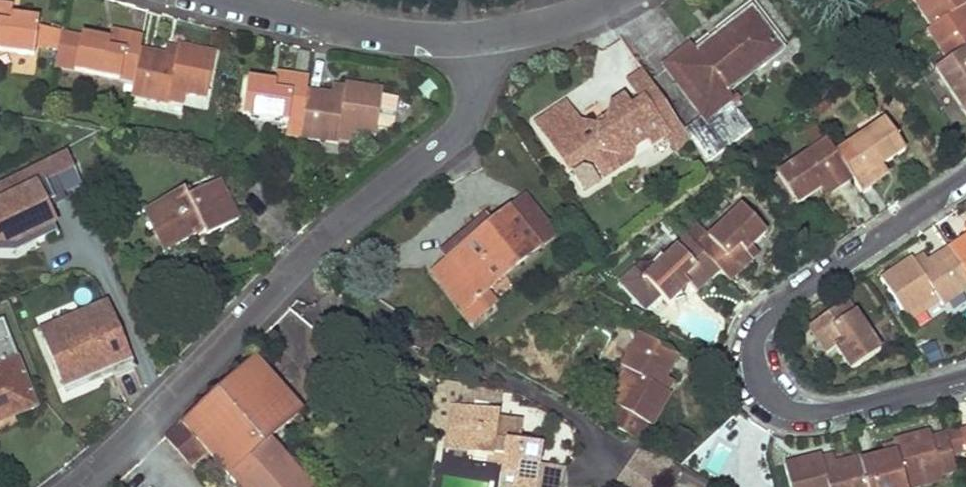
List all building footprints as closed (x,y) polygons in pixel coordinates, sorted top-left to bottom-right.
[(936,25),(927,31),(948,62),(965,50),(965,7),(965,6),(965,0),(920,0),(936,25)] [(0,3),(0,49),(32,55),(33,45),(36,25),(37,18),(11,14),(12,5),(0,3)] [(683,52),(664,66),(699,112),(780,50),(753,14),(698,54),(691,46),(683,52)] [(33,45),(45,47),(48,27),(36,25),(33,45)] [(60,33),(61,29),(48,27),(45,47),(57,49),(60,33)] [(54,65),(75,70),(132,82),(139,49),(142,38),(112,30),(109,41),(82,35),(81,37),(60,33),(57,49),(54,65)] [(176,57),(139,49),(132,82),(130,93),(167,102),(169,90),(205,98),(215,52),(179,45),(176,57)] [(936,69),(965,114),(965,50),(948,62),(936,69)] [(627,81),(641,102),(643,101),(645,103),(658,94),(642,71),(627,81)] [(275,85),(247,80),(242,114),(303,124),(308,88),(309,78),(277,73),(275,85)] [(344,94),(308,88),(303,124),(301,135),(337,142),(339,128),(375,133),(376,126),(381,95),(382,89),(345,83),(344,94)] [(676,152),(691,141),(683,129),(658,94),(645,103),(643,101),(641,102),(629,110),(623,101),(613,107),(610,124),(603,129),(580,124),(550,145),(571,174),(592,159),(606,180),(633,161),(635,148),(638,146),(652,148),(667,138),(676,152)] [(381,95),(376,126),(387,127),(393,123),(397,97),(381,95)] [(725,99),(683,129),(691,141),(706,163),(749,132),(725,99)] [(580,124),(567,105),(537,125),(550,145),(580,124)] [(885,122),(835,156),(852,181),(860,194),(887,176),(880,167),(904,151),(885,122)] [(826,143),(777,176),(797,205),(819,190),(825,199),(852,181),(835,156),(826,143)] [(72,156),(0,187),(0,248),(22,248),(61,232),(52,206),(69,198),(87,190),(72,156)] [(183,190),(147,207),(167,251),(204,234),(206,238),(220,231),(237,223),(219,184),(188,199),(183,190)] [(450,262),(435,274),(474,321),(490,308),(481,296),(554,235),(525,200),(492,225),(450,262)] [(742,207),(697,250),(720,272),(729,282),(753,260),(746,253),(766,234),(742,207)] [(463,235),(442,252),(450,262),(492,225),(486,217),(463,235)] [(950,248),(965,272),(965,237),(950,248)] [(687,238),(644,279),(669,305),(689,287),(695,294),(720,272),(697,250),(687,238)] [(881,279),(906,317),(937,297),(943,306),(965,291),(965,272),(950,248),(919,268),(913,259),(902,266),(881,279)] [(110,302),(45,331),(73,398),(118,378),(121,385),(143,375),(110,302)] [(832,312),(809,327),(827,354),(837,347),(852,369),(880,351),(847,302),(832,312)] [(0,329),(0,414),(12,409),(14,416),(37,407),(6,326),(0,329)] [(629,371),(611,404),(653,427),(671,393),(661,388),(678,356),(639,334),(622,368),(629,371)] [(170,437),(194,463),(204,454),(200,451),(204,447),(239,486),(313,486),(271,438),(302,411),(257,360),(186,423),(170,437)] [(468,407),(500,411),(502,394),(471,390),(468,407)] [(611,404),(601,421),(643,445),(653,427),(611,404)] [(447,446),(467,449),(467,455),(493,459),(494,454),(504,455),(500,486),(537,486),(543,447),(521,445),(523,424),(499,420),(500,415),(453,408),(447,446)] [(14,416),(12,409),(0,414),(0,421),(14,416)] [(960,430),(945,434),(956,475),(965,473),(965,429),(960,430)] [(860,464),(866,486),(905,486),(940,479),(956,475),(945,434),(930,437),(929,433),(893,443),(896,455),(860,464)] [(784,465),(790,486),(866,486),(860,464),(859,458),(824,467),(821,455),(784,465)] [(564,471),(543,470),(541,486),(563,486),(564,471)] [(677,486),(717,486),(718,486),(685,470),(677,486)]
